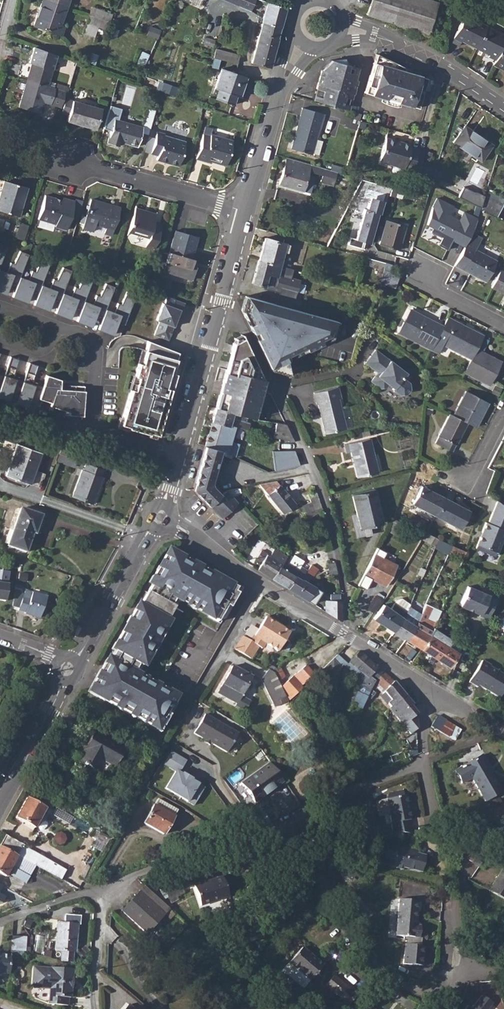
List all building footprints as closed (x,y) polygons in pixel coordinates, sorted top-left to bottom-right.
[(46,0),(42,0),(33,25),(61,35),(64,26),(60,25),(66,7),(46,0)] [(251,10),(256,0),(226,0),(251,10)] [(367,14),(426,33),(436,2),(430,0),(371,0),(367,14)] [(284,7),(267,2),(251,63),(270,68),(286,7),(284,7)] [(91,7),(89,15),(109,22),(112,14),(91,7)] [(186,12),(183,30),(189,31),(190,26),(192,13),(187,12),(186,12)] [(192,13),(190,26),(203,28),(205,16),(192,13)] [(89,15),(86,22),(96,26),(106,29),(109,22),(89,15)] [(459,41),(474,49),(486,27),(463,15),(451,39),(459,43),(459,41)] [(474,49),(488,56),(487,58),(494,61),(503,42),(503,41),(503,36),(486,27),(474,49)] [(148,39),(137,63),(144,66),(155,42),(148,39)] [(493,63),(503,70),(503,42),(494,61),(493,63)] [(28,63),(31,63),(52,69),(54,69),(58,53),(33,47),(28,63)] [(216,49),(214,58),(220,60),(237,64),(240,55),(222,51),(216,49)] [(363,94),(367,95),(378,56),(375,54),(363,94)] [(378,56),(367,95),(411,106),(421,70),(378,56)] [(323,69),(314,101),(348,111),(357,79),(356,79),(358,68),(352,67),(344,64),(345,59),(343,59),(331,61),(323,69)] [(31,63),(26,81),(47,86),(52,69),(31,63)] [(222,68),(214,89),(219,90),(215,99),(236,105),(247,77),(222,68)] [(47,86),(26,81),(19,107),(39,113),(42,101),(50,103),(54,88),(47,86)] [(72,101),(66,120),(95,129),(101,109),(72,101)] [(302,109),(290,149),(311,155),(322,115),(302,109)] [(352,112),(350,119),(359,122),(361,114),(352,112)] [(114,119),(107,143),(118,146),(119,141),(137,146),(143,127),(114,119)] [(464,126),(453,143),(481,162),(492,145),(464,126)] [(157,132),(151,153),(158,156),(156,159),(178,165),(185,142),(163,136),(164,134),(157,132)] [(204,134),(196,159),(211,163),(211,161),(226,165),(232,140),(211,134),(210,136),(204,134)] [(378,162),(394,166),(405,170),(411,172),(411,170),(417,150),(410,148),(410,146),(385,138),(378,162)] [(309,165),(286,158),(278,185),(306,194),(309,184),(305,182),(308,171),(309,165)] [(315,167),(314,173),(319,175),(319,172),(322,173),(321,175),(322,175),(319,183),(334,187),(338,173),(315,167)] [(0,191),(0,211),(19,216),(27,187),(3,180),(0,191)] [(497,214),(503,198),(503,197),(489,190),(482,208),(497,214)] [(44,194),(37,219),(54,224),(53,227),(66,230),(75,200),(63,196),(62,199),(44,194)] [(365,208),(357,239),(370,243),(379,213),(381,213),(384,200),(371,196),(367,208),(365,208)] [(436,196),(428,224),(465,245),(473,228),(477,217),(464,210),(460,218),(450,214),(454,205),(436,196)] [(91,199),(82,228),(93,231),(95,225),(105,228),(104,233),(112,235),(120,207),(91,199)] [(135,208),(128,231),(148,237),(146,245),(155,248),(162,223),(154,221),(156,214),(145,210),(135,208)] [(386,221),(376,253),(396,259),(406,227),(386,221)] [(18,222),(14,237),(23,241),(28,225),(18,222)] [(175,230),(163,271),(193,280),(197,267),(189,265),(197,238),(183,234),(183,232),(175,230)] [(264,238),(258,260),(279,266),(285,244),(264,238)] [(465,245),(453,266),(475,277),(477,274),(485,279),(495,260),(473,249),(465,245)] [(17,284),(20,277),(28,254),(20,251),(14,263),(10,262),(7,272),(0,269),(0,292),(5,294),(10,281),(17,284)] [(31,289),(38,292),(41,285),(50,262),(41,259),(35,271),(32,270),(28,280),(20,277),(17,284),(12,296),(27,302),(31,289)] [(366,259),(365,265),(380,270),(383,271),(383,269),(385,264),(366,259)] [(279,266),(258,260),(252,284),(264,288),(279,292),(276,305),(291,310),(295,297),(300,281),(290,279),(293,269),(279,266)] [(385,264),(383,269),(392,273),(393,266),(385,264)] [(53,298),(60,300),(71,270),(63,267),(57,280),(53,278),(49,288),(41,285),(38,292),(34,305),(48,310),(53,298)] [(383,271),(380,283),(385,285),(391,287),(395,274),(392,273),(383,269),(383,271)] [(491,287),(503,293),(503,273),(499,270),(491,287)] [(74,306),(81,309),(84,301),(93,278),(84,275),(78,288),(75,287),(71,296),(63,293),(60,300),(55,313),(69,318),(74,306)] [(96,314),(103,317),(106,309),(114,287),(106,283),(100,296),(96,295),(92,305),(84,301),(81,309),(77,321),(91,327),(96,314)] [(103,317),(98,329),(112,335),(117,322),(125,325),(137,295),(129,292),(121,304),(118,303),(114,313),(106,309),(103,317)] [(186,304),(167,296),(164,304),(162,303),(156,320),(158,321),(153,335),(168,341),(180,311),(183,312),(186,304)] [(398,333),(431,349),(442,327),(409,310),(398,333)] [(287,317),(277,357),(301,363),(312,324),(287,317)] [(431,349),(430,349),(438,353),(443,345),(471,359),(475,350),(482,336),(446,319),(442,327),(431,349)] [(178,353),(149,340),(146,350),(142,363),(139,362),(138,363),(135,375),(138,376),(134,389),(131,388),(122,418),(120,425),(125,426),(148,433),(149,432),(155,434),(157,435),(166,403),(164,403),(166,396),(168,397),(171,388),(169,388),(171,382),(173,382),(175,374),(172,373),(176,360),(178,353)] [(142,363),(146,350),(142,349),(138,362),(138,363),(139,362),(142,363)] [(406,374),(376,350),(366,363),(380,375),(378,376),(375,376),(371,382),(380,389),(386,388),(389,385),(394,389),(393,390),(399,395),(406,394),(409,391),(408,384),(402,379),(406,374)] [(471,359),(464,372),(489,384),(500,363),(475,350),(471,359)] [(10,357),(0,388),(0,398),(7,400),(6,403),(15,406),(16,403),(24,381),(16,378),(15,379),(12,378),(13,377),(19,359),(12,357),(10,357)] [(32,363),(29,363),(24,381),(16,403),(27,406),(26,410),(34,412),(43,387),(35,384),(34,385),(31,384),(32,383),(38,365),(32,363)] [(135,375),(133,374),(129,388),(131,388),(134,389),(138,376),(135,375)] [(221,386),(215,410),(237,416),(246,418),(249,406),(240,404),(231,402),(234,390),(221,386)] [(265,386),(256,390),(266,411),(270,422),(286,425),(270,393),(269,393),(265,386)] [(340,387),(314,392),(317,405),(319,404),(326,433),(347,429),(341,400),(343,399),(340,387)] [(464,392),(452,415),(467,423),(475,427),(487,404),(464,392)] [(215,410),(211,423),(228,428),(229,426),(235,427),(247,431),(248,424),(236,420),(237,416),(215,410)] [(452,415),(449,414),(437,436),(438,437),(434,443),(451,452),(455,445),(467,423),(452,415)] [(120,425),(122,418),(118,417),(116,426),(124,428),(125,426),(120,425)] [(270,422),(266,437),(295,444),(286,425),(270,422)] [(211,423),(205,446),(220,451),(223,440),(230,442),(234,429),(235,427),(229,426),(228,428),(211,423)] [(369,439),(359,441),(343,445),(345,454),(350,453),(356,478),(377,473),(369,439)] [(17,443),(6,475),(30,484),(41,452),(17,443)] [(63,444),(59,453),(77,459),(80,450),(63,444)] [(205,446),(198,470),(213,474),(219,455),(230,459),(232,456),(221,452),(220,451),(205,446)] [(297,448),(274,450),(275,468),(298,466),(297,448)] [(82,468),(72,496),(92,503),(103,476),(101,475),(104,468),(86,462),(84,469),(82,468)] [(213,474),(198,470),(193,491),(194,493),(205,503),(222,519),(238,503),(233,498),(227,491),(221,497),(210,486),(213,475),(213,474)] [(275,481),(258,485),(284,514),(295,505),(275,481)] [(412,504),(435,516),(444,499),(421,487),(412,504)] [(239,488),(226,491),(227,491),(233,498),(240,492),(239,488)] [(373,490),(351,495),(360,529),(381,524),(373,490)] [(302,507),(308,520),(321,511),(315,493),(308,496),(311,503),(302,507)] [(444,499),(435,516),(459,528),(468,511),(444,499)] [(497,501),(489,523),(487,523),(476,549),(488,553),(489,549),(497,553),(503,534),(503,506),(497,501)] [(22,508),(9,545),(26,551),(32,534),(35,527),(37,528),(41,515),(22,508)] [(424,532),(421,540),(434,547),(438,539),(426,533),(424,532)] [(452,545),(448,553),(463,559),(467,551),(452,545)] [(262,562),(257,569),(271,578),(278,566),(280,567),(287,557),(273,549),(269,556),(261,551),(256,558),(262,562)] [(172,557),(166,554),(140,606),(138,605),(134,611),(137,612),(130,625),(127,623),(116,644),(118,645),(110,659),(108,658),(101,671),(103,672),(91,693),(116,707),(129,715),(131,712),(136,715),(134,718),(154,729),(157,724),(163,727),(169,716),(166,714),(176,696),(167,690),(166,692),(154,685),(154,683),(146,679),(145,681),(139,677),(140,675),(134,672),(138,665),(141,666),(145,659),(147,660),(158,640),(160,642),(171,622),(167,620),(175,607),(172,605),(176,598),(182,601),(183,600),(189,603),(188,605),(196,610),(197,608),(210,615),(209,616),(218,622),(227,606),(230,608),(238,594),(235,592),(237,588),(211,573),(209,576),(192,566),(193,564),(174,553),(172,557)] [(373,554),(363,575),(385,586),(395,565),(373,554)] [(278,566),(271,578),(288,589),(295,577),(300,580),(303,576),(310,580),(311,579),(312,578),(317,570),(310,565),(307,570),(301,566),(304,561),(295,556),(293,559),(287,556),(287,557),(280,567),(278,566)] [(328,564),(326,564),(328,570),(335,569),(333,562),(328,564)] [(295,577),(288,589),(313,604),(321,591),(308,583),(310,580),(303,576),(300,580),(295,577)] [(74,577),(71,585),(79,588),(81,580),(74,577)] [(488,619),(496,599),(468,587),(460,606),(480,614),(479,616),(488,619)] [(26,589),(18,610),(40,618),(47,597),(26,589)] [(376,594),(368,607),(377,613),(385,599),(376,594)] [(390,609),(383,604),(373,619),(387,628),(385,631),(392,636),(394,633),(405,615),(407,612),(410,604),(400,598),(396,599),(393,603),(390,609)] [(328,602),(328,614),(340,621),(340,616),(340,601),(328,602)] [(405,615),(394,633),(406,640),(415,628),(419,620),(413,616),(417,607),(410,604),(407,612),(405,615)] [(415,628),(406,640),(421,650),(431,635),(433,629),(441,611),(426,604),(419,620),(415,628)] [(273,621),(264,615),(249,641),(241,636),(233,649),(247,657),(254,645),(256,646),(260,648),(263,643),(276,650),(287,631),(279,626),(272,623),(273,621)] [(431,635),(421,650),(449,667),(458,653),(448,647),(452,641),(433,629),(431,635)] [(338,653),(322,668),(323,670),(330,676),(343,665),(363,682),(353,702),(363,707),(372,689),(375,683),(369,678),(377,668),(358,652),(356,653),(349,662),(338,653)] [(469,682),(478,688),(479,686),(499,699),(503,691),(503,675),(491,667),(492,666),(483,660),(469,682)] [(279,665),(274,673),(274,674),(278,682),(284,677),(279,665)] [(295,673),(280,687),(281,688),(285,697),(286,699),(287,702),(302,687),(301,686),(313,674),(305,665),(295,674),(295,673)] [(217,693),(237,704),(241,697),(252,676),(232,666),(217,693)] [(377,668),(369,678),(375,683),(383,673),(385,670),(378,666),(377,668)] [(268,669),(261,679),(273,704),(285,697),(281,688),(280,687),(278,682),(274,674),(274,673),(268,669)] [(383,673),(375,683),(379,686),(384,692),(383,692),(385,695),(391,701),(388,703),(391,707),(393,705),(394,706),(406,696),(396,684),(392,680),(383,673)] [(406,696),(394,706),(400,713),(397,715),(405,724),(417,714),(410,707),(412,705),(406,696)] [(461,731),(436,716),(430,727),(437,732),(438,733),(438,732),(455,741),(461,731)] [(240,735),(206,717),(196,737),(208,743),(213,746),(230,754),(240,735)] [(89,740),(78,760),(96,770),(101,760),(113,767),(123,749),(96,735),(92,742),(89,740)] [(176,772),(168,787),(191,801),(201,783),(181,770),(186,760),(171,751),(163,764),(176,772)] [(490,773),(487,769),(490,767),(482,754),(454,770),(462,784),(472,778),(485,801),(501,792),(490,773)] [(270,762),(242,782),(256,801),(284,781),(270,762)] [(380,824),(381,830),(385,831),(411,833),(409,821),(411,821),(407,796),(386,798),(390,822),(380,824)] [(27,798),(16,817),(34,828),(45,808),(27,798)] [(175,816),(154,804),(143,823),(164,835),(175,816)] [(100,832),(95,840),(106,845),(110,838),(100,832)] [(362,833),(360,841),(371,843),(373,836),(362,833)] [(0,846),(0,847),(18,857),(34,866),(40,856),(5,836),(0,846)] [(386,849),(383,862),(392,864),(392,866),(402,868),(402,867),(419,872),(424,855),(409,851),(411,843),(399,839),(395,852),(386,849)] [(18,857),(0,847),(0,872),(7,876),(13,865),(29,875),(34,866),(18,857)] [(469,861),(477,866),(479,866),(484,859),(474,854),(472,853),(470,854),(468,856),(468,858),(469,861)] [(495,892),(503,898),(503,867),(498,877),(503,880),(495,892)] [(222,876),(194,886),(200,906),(229,897),(222,876)] [(164,915),(138,891),(121,910),(147,934),(164,915)] [(359,900),(351,906),(363,922),(371,916),(360,900),(359,900)] [(397,921),(395,936),(419,939),(420,925),(416,925),(418,901),(399,900),(397,921)] [(62,951),(61,961),(72,962),(73,952),(76,952),(77,938),(78,925),(57,923),(55,951),(62,951)] [(13,939),(12,951),(23,952),(24,940),(13,939)] [(406,945),(404,960),(416,964),(423,964),(424,947),(406,945)] [(302,947),(289,963),(310,981),(323,965),(302,947)] [(0,955),(0,974),(9,975),(10,956),(0,955)] [(59,972),(57,968),(53,968),(52,970),(37,969),(35,991),(43,991),(43,990),(51,991),(50,1005),(63,1006),(64,998),(71,998),(72,999),(74,970),(64,969),(64,972),(59,972)] [(334,974),(325,984),(349,1005),(357,994),(334,974)] [(464,1008),(488,1008),(492,1003),(482,995),(472,1008),(468,1005),(464,1008)]
